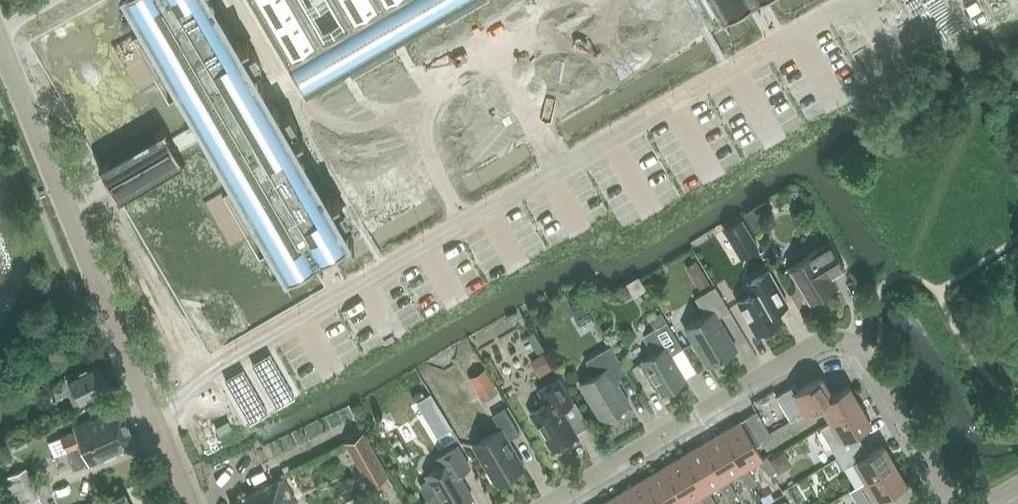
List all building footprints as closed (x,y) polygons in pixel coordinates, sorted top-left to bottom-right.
[(143,29),(136,33),(163,80),(170,76),(196,121),(168,138),(178,156),(207,140),(233,186),(226,190),(253,236),(260,232),(284,273),(350,235),(291,131),(297,128),(288,112),(282,116),(272,100),(300,84),(306,94),(348,70),(352,77),(396,51),(392,44),(442,15),(446,22),(485,0),(251,0),(291,69),(264,85),(255,69),(261,65),(260,64),(261,63),(257,58),(256,57),(257,56),(253,50),(252,51),(252,50),(245,53),(215,0),(126,0),(143,29)] [(722,21),(757,0),(710,0),(722,21)] [(726,230),(742,258),(759,247),(743,220),(726,230)] [(831,243),(788,268),(809,303),(838,285),(832,277),(846,269),(831,243)] [(687,261),(694,286),(706,282),(698,258),(687,261)] [(753,295),(739,302),(757,334),(783,319),(778,310),(788,304),(770,271),(747,284),(753,295)] [(706,316),(686,328),(709,366),(737,349),(719,318),(731,310),(716,286),(696,299),(706,316)] [(658,352),(643,361),(663,394),(686,380),(672,356),(684,349),(662,313),(654,318),(657,322),(644,329),(658,352)] [(595,375),(581,384),(602,420),(630,404),(616,379),(628,372),(612,346),(586,361),(595,375)] [(537,374),(555,364),(547,350),(529,359),(537,374)] [(295,396),(270,353),(252,363),(277,406),(295,396)] [(98,361),(48,386),(55,399),(69,392),(76,406),(111,388),(98,361)] [(485,368),(468,378),(484,406),(501,396),(485,368)] [(268,412),(243,369),(225,379),(250,422),(268,412)] [(834,396),(833,395),(822,376),(799,390),(796,385),(777,396),(792,421),(810,410),(834,396)] [(548,404),(531,413),(553,449),(577,435),(562,409),(573,403),(559,379),(540,390),(548,404)] [(831,422),(861,404),(850,385),(833,395),(834,396),(810,410),(813,416),(825,412),(831,422)] [(426,435),(447,430),(438,397),(418,402),(426,435)] [(838,458),(862,444),(856,433),(872,424),(861,404),(831,422),(821,428),(838,458)] [(68,451),(67,451),(75,469),(136,442),(120,406),(75,425),(77,430),(61,437),(68,451)] [(501,429),(474,446),(496,483),(525,466),(509,440),(520,433),(506,408),(493,415),(501,429)] [(722,433),(753,485),(757,483),(749,468),(759,462),(770,475),(777,471),(768,456),(764,459),(757,447),(762,444),(761,441),(771,435),(758,411),(722,433)] [(363,431),(345,442),(370,484),(375,494),(392,485),(387,475),(388,474),(363,431)] [(751,487),(753,485),(722,433),(702,444),(733,497),(738,494),(729,480),(740,474),(751,487)] [(733,497),(702,444),(683,456),(711,503),(717,503),(710,492),(720,485),(731,498),(733,497)] [(855,462),(868,454),(862,444),(838,458),(845,469),(855,463),(855,462)] [(866,481),(896,464),(885,445),(868,454),(855,462),(855,463),(866,481)] [(439,458),(443,466),(427,475),(429,478),(422,482),(420,488),(428,501),(433,502),(441,498),(445,503),(462,503),(473,497),(459,473),(470,467),(458,446),(439,458)] [(683,456),(663,468),(685,503),(690,503),(701,497),(707,503),(711,503),(683,456)] [(896,464),(866,481),(877,501),(907,483),(896,464)] [(18,503),(26,503),(40,497),(26,468),(5,479),(18,503)] [(663,468),(643,480),(658,503),(685,503),(663,468)] [(283,473),(230,499),(232,503),(297,503),(283,473)] [(643,480),(624,491),(631,503),(658,503),(643,480)] [(624,491),(604,503),(605,503),(631,503),(624,491)] [(102,503),(130,503),(125,494),(102,503)]
